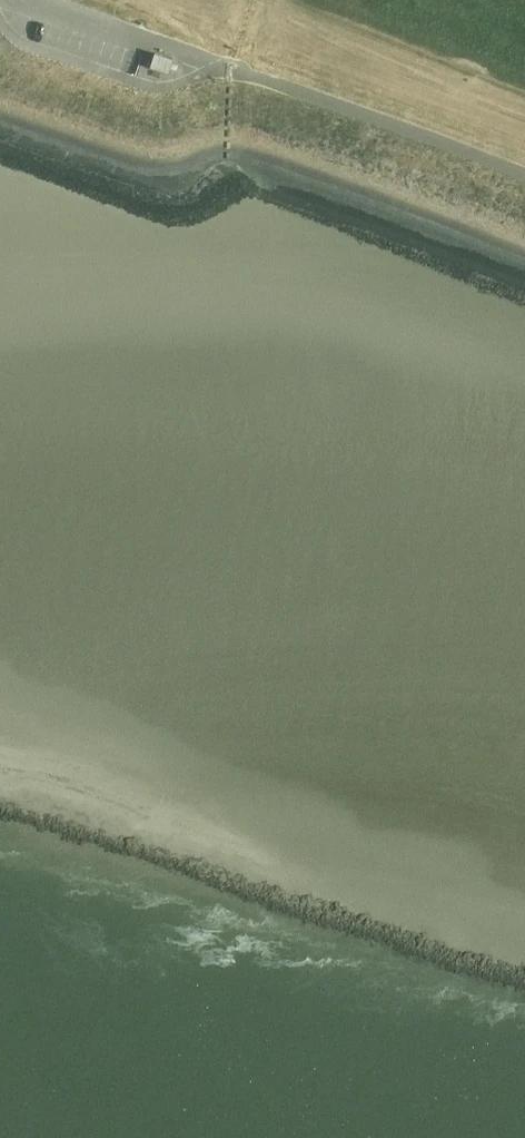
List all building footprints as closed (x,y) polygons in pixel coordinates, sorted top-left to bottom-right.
[(173,61),(155,55),(150,69),(168,75),(173,61)]
